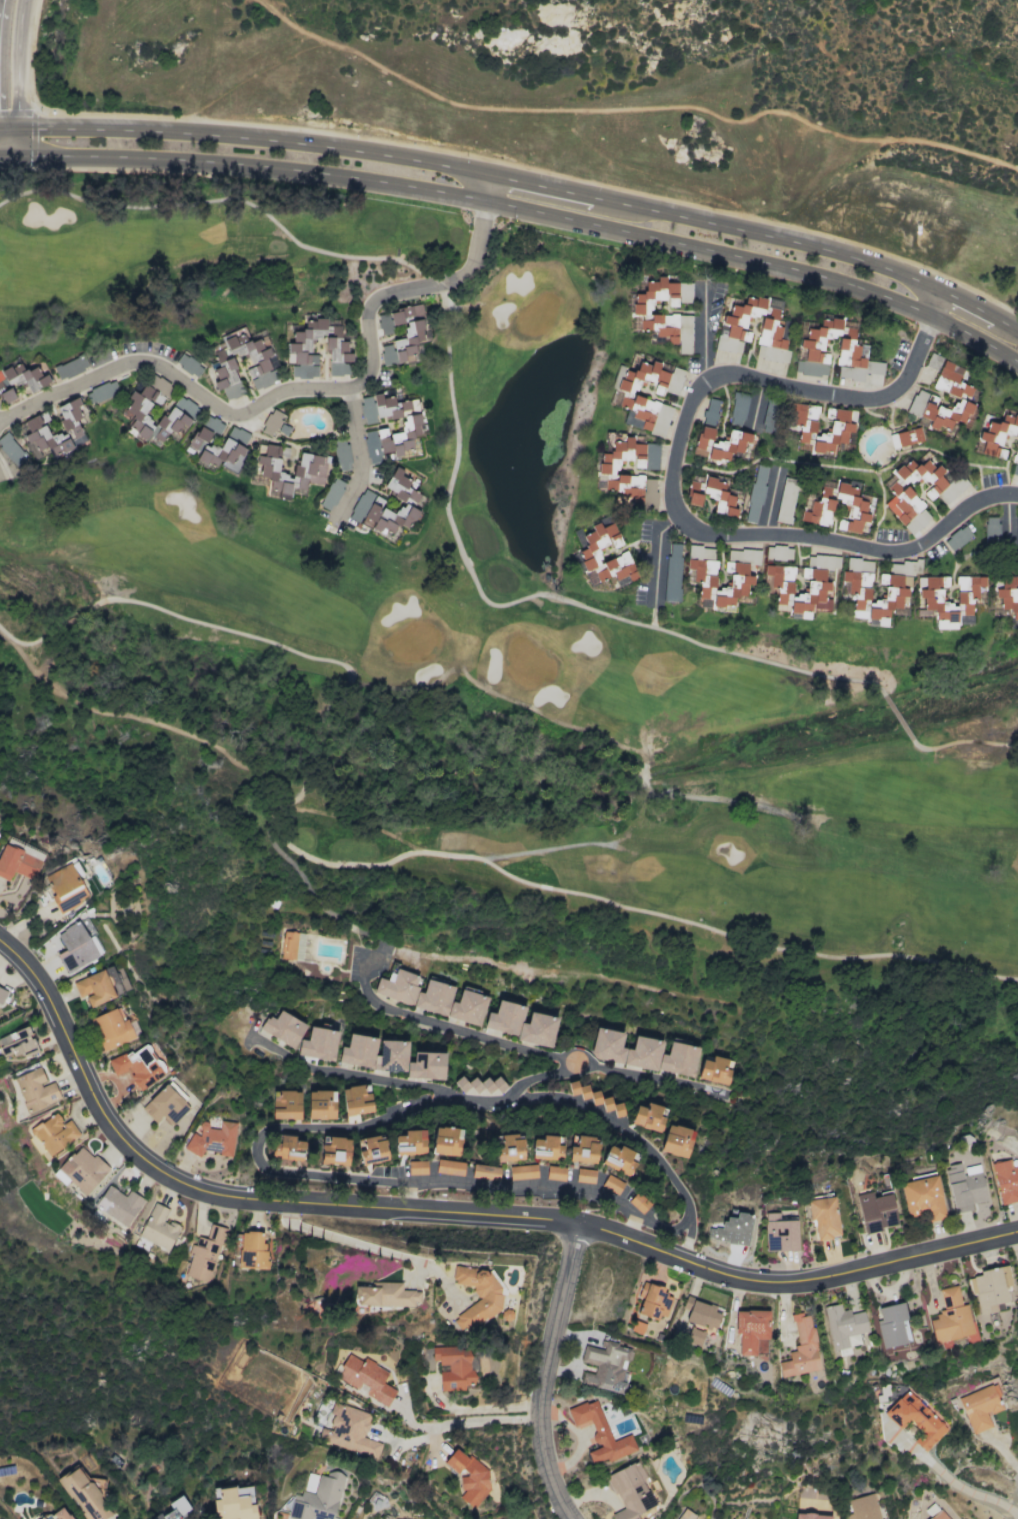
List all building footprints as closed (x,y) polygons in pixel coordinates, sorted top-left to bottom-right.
[(691,315),(651,314),(652,299),(666,300),(666,306),(678,306),(678,302),(691,302),(692,283),(665,282),(666,276),(657,276),(657,281),(644,281),(644,293),(633,293),(633,316),(639,316),(639,330),(655,330),(655,336),(667,336),(667,343),(679,343),(678,353),(691,353),(691,315)] [(755,358),(787,363),(789,350),(785,349),(787,340),(780,339),(782,326),(777,325),(781,300),(769,298),(768,298),(757,297),(754,298),(745,296),(744,304),(737,305),(731,304),(729,314),(723,316),(722,324),(717,331),(715,349),(740,353),(742,341),(749,342),(750,332),(745,331),(747,317),(761,314),(755,358)] [(383,366),(423,360),(420,342),(425,342),(420,304),(389,309),(391,325),(403,323),(405,340),(380,344),(383,366)] [(392,332),(388,312),(377,315),(381,335),(392,332)] [(836,378),(863,380),(864,373),(883,375),(884,362),(866,360),(867,345),(854,344),(856,321),(820,318),(820,323),(801,321),(800,337),(799,337),(796,374),(826,376),(828,353),(822,353),(823,336),(839,338),(836,378)] [(318,377),(317,354),(311,354),(311,338),(325,338),(325,348),(329,348),(329,375),(351,374),(350,361),(353,361),(353,352),(347,352),(347,341),(341,341),(341,319),(303,320),(304,330),(292,331),(292,343),(287,343),(287,364),(291,364),(291,377),(318,377)] [(211,345),(218,367),(213,368),(215,375),(214,385),(215,389),(222,390),(225,400),(243,394),(234,367),(234,364),(232,356),(232,353),(247,356),(251,367),(246,368),(248,377),(271,370),(268,361),(270,349),(269,347),(261,346),(259,338),(249,341),(245,327),(223,334),(222,342),(211,345)] [(175,364),(197,377),(203,366),(181,353),(175,364)] [(672,406),(634,395),(638,382),(653,386),(651,392),(662,395),(663,391),(677,395),(684,370),(671,366),(651,360),(649,364),(638,361),(634,372),(623,369),(617,390),(622,391),(618,406),(633,410),(631,418),(635,419),(632,427),(663,436),(672,406)] [(932,389),(954,397),(950,410),(935,405),(938,397),(915,389),(907,413),(918,417),(916,423),(936,430),(937,426),(948,430),(952,420),(967,425),(980,390),(959,382),(964,368),(942,360),(932,389)] [(51,382),(42,362),(24,370),(21,362),(1,370),(9,388),(24,381),(29,392),(51,382)] [(250,379),(254,389),(268,383),(263,373),(250,379)] [(146,385),(165,393),(169,385),(163,383),(165,380),(150,374),(146,385)] [(171,405),(156,425),(143,415),(153,401),(159,405),(164,398),(145,384),(137,394),(135,392),(123,409),(134,417),(127,426),(145,440),(150,434),(161,442),(170,430),(177,435),(189,419),(171,405)] [(11,388),(0,393),(0,394),(5,403),(16,398),(11,388)] [(745,425),(746,393),(732,392),(730,424),(745,425)] [(363,424),(376,422),(376,419),(401,416),(403,432),(388,434),(387,428),(364,431),(369,463),(380,462),(379,453),(393,451),(393,457),(403,456),(402,450),(413,449),(412,436),(422,434),(417,399),(394,402),(393,396),(382,398),(382,394),(360,397),(363,424)] [(86,443),(78,421),(87,418),(79,397),(55,406),(64,431),(49,436),(44,422),(49,420),(45,412),(24,420),(28,433),(24,435),(31,455),(50,447),(53,455),(86,443)] [(770,433),(780,401),(769,397),(759,429),(770,433)] [(719,400),(706,398),(702,418),(715,421),(719,400)] [(818,406),(790,402),(787,425),(799,426),(797,443),(810,444),(809,452),(832,455),(833,442),(846,444),(847,432),(853,433),(855,411),(826,407),(825,417),(831,418),(829,435),(814,433),(818,406)] [(260,431),(272,437),(283,414),(271,408),(260,431)] [(1003,411),(999,424),(988,421),(985,432),(980,430),(978,439),(984,441),(980,453),(1003,459),(1006,450),(1000,448),(1003,433),(1017,437),(1011,462),(1014,463),(1010,475),(1017,477),(1017,416),(1003,411)] [(234,471),(251,434),(231,425),(220,449),(207,442),(212,431),(197,425),(187,446),(199,452),(196,459),(216,468),(218,463),(234,471)] [(693,455),(729,462),(731,451),(742,453),(744,442),(750,443),(752,433),(729,429),(726,443),(712,440),(714,428),(699,425),(693,455)] [(888,435),(892,448),(923,440),(919,427),(888,435)] [(16,466),(27,457),(6,432),(0,437),(0,448),(16,466)] [(657,477),(616,474),(617,460),(634,462),(633,467),(657,469),(659,445),(631,442),(632,437),(624,436),(624,443),(612,442),(611,453),(600,452),(597,480),(605,481),(604,489),(620,491),(619,503),(654,507),(657,477)] [(299,453),(298,465),(293,465),(292,475),(278,474),(281,447),(258,445),(256,463),(261,464),(259,476),(268,477),(267,489),(279,490),(278,496),(290,497),(291,488),(305,489),(306,483),(325,484),(327,456),(299,453)] [(912,536),(933,518),(905,486),(916,477),(926,488),(922,491),(929,500),(949,483),(935,466),(933,467),(926,458),(917,466),(910,458),(882,482),(893,495),(884,504),(912,536)] [(384,487),(393,491),(394,498),(404,503),(394,513),(383,508),(380,509),(384,499),(366,491),(365,491),(366,496),(373,495),(368,506),(363,512),(364,518),(359,514),(353,511),(350,518),(379,531),(386,530),(391,533),(399,525),(405,527),(416,516),(421,506),(417,502),(421,493),(408,488),(411,480),(410,473),(394,466),(384,487)] [(713,513),(736,517),(738,508),(732,507),(734,495),(723,493),(726,481),(704,477),(703,483),(689,481),(685,503),(701,506),(703,497),(716,499),(713,513)] [(763,478),(754,477),(752,495),(748,495),(745,521),(759,523),(763,478)] [(779,522),(790,522),(791,504),(785,503),(785,491),(794,491),(794,479),(781,478),(779,522)] [(828,526),(833,500),(848,503),(844,520),(838,519),(836,529),(859,533),(861,522),(868,523),(869,514),(864,513),(867,500),(856,498),(858,487),(822,480),(818,501),(811,500),(809,511),(802,510),(800,520),(828,526)] [(999,517),(985,517),(984,542),(998,542),(999,517)] [(616,522),(600,527),(600,526),(581,532),(586,548),(577,551),(588,584),(614,576),(615,580),(627,576),(628,579),(634,577),(616,522)] [(944,539),(951,550),(972,536),(964,525),(944,539)] [(698,606),(735,607),(735,595),(746,595),(747,585),(753,585),(753,576),(748,576),(748,564),(759,564),(759,550),(726,549),(726,571),(729,571),(729,589),(715,588),(716,560),(713,559),(714,547),(688,546),(687,569),(693,569),(693,582),(698,582),(698,606)] [(766,559),(791,559),(791,547),(766,546),(766,559)] [(662,600),(676,602),(683,555),(669,553),(662,600)] [(807,555),(807,567),(838,569),(839,556),(807,555)] [(872,560),(847,558),(846,571),(842,570),(840,598),(853,599),(852,617),(878,619),(877,625),(887,626),(889,608),(900,609),(901,596),(908,597),(910,576),(879,574),(878,584),(885,585),(883,601),(869,600),(872,560)] [(920,574),(920,561),(900,560),(899,568),(889,568),(889,572),(920,574)] [(825,569),(764,565),(763,593),(776,593),(775,609),(789,610),(788,617),(810,619),(811,610),(830,611),(830,599),(823,598),(823,591),(830,591),(831,582),(824,581),(825,569)] [(955,576),(956,603),(941,604),(940,586),(948,586),(948,576),(917,577),(917,598),(918,598),(919,615),(935,614),(935,629),(957,628),(957,614),(972,614),(971,599),(978,598),(978,591),(985,591),(985,576),(955,576)] [(1017,603),(1017,589),(1017,576),(1006,577),(1006,580),(994,581),(994,597),(999,597),(999,610),(1011,609),(1012,622),(1017,622),(1017,603)] [(958,615),(958,623),(972,624),(973,615),(958,615)] [(9,881),(12,872),(33,880),(41,859),(3,844),(0,850),(0,877),(9,881)] [(42,859),(44,854),(23,845),(20,851),(42,859)] [(68,868),(51,873),(53,883),(58,882),(58,885),(72,882),(68,868)] [(103,952),(85,918),(57,933),(74,966),(103,952)] [(295,932),(283,931),(282,959),(294,959),(295,932)] [(480,1024),(488,996),(460,988),(457,1002),(451,1000),(454,986),(427,979),(423,993),(415,990),(419,975),(395,968),(392,981),(377,977),(373,995),(480,1024)] [(86,996),(89,1006),(114,998),(105,970),(73,980),(78,998),(86,996)] [(95,1016),(103,1038),(111,1035),(115,1045),(129,1040),(125,1030),(128,1029),(120,1007),(95,1016)] [(293,1048),(306,1025),(279,1010),(274,1020),(267,1015),(259,1029),(293,1048)] [(552,1045),(556,1017),(541,1015),(540,1023),(535,1023),(532,1042),(552,1045)] [(4,1058),(21,1051),(24,1057),(38,1051),(28,1026),(0,1036),(0,1046),(4,1058)] [(300,1039),(297,1055),(333,1060),(338,1031),(309,1026),(307,1040),(300,1039)] [(634,1036),(632,1049),(621,1047),(623,1032),(595,1027),(590,1058),(657,1069),(662,1040),(634,1036)] [(339,1066),(406,1069),(407,1041),(378,1039),(378,1036),(348,1035),(347,1046),(340,1046),(339,1066)] [(125,1069),(138,1091),(163,1075),(143,1042),(108,1064),(116,1075),(125,1069)] [(406,1078),(444,1079),(445,1052),(413,1052),(413,1062),(406,1061),(406,1078)] [(697,1078),(727,1085),(732,1061),(703,1054),(697,1078)] [(53,1080),(45,1083),(40,1067),(14,1076),(25,1111),(60,1100),(53,1080)] [(453,1082),(463,1093),(470,1087),(478,1097),(493,1085),(498,1092),(506,1085),(498,1075),(490,1081),(486,1076),(479,1082),(474,1076),(466,1082),(461,1075),(453,1082)] [(155,1122),(162,1116),(171,1125),(189,1108),(166,1084),(141,1107),(155,1122)] [(371,1093),(363,1094),(362,1085),(342,1087),(344,1115),(372,1112),(371,1093)] [(300,1090),(272,1090),(272,1119),(300,1119),(300,1090)] [(308,1090),(307,1118),(335,1119),(336,1090),(308,1090)] [(644,1107),(636,1104),(630,1123),(659,1131),(663,1117),(658,1116),(661,1106),(646,1101),(644,1107)] [(48,1156),(80,1135),(69,1119),(63,1123),(55,1112),(30,1129),(48,1156)] [(236,1122),(220,1120),(219,1129),(208,1128),(209,1122),(201,1121),(199,1134),(188,1133),(186,1152),(201,1154),(201,1151),(232,1155),(236,1122)] [(660,1150),(686,1158),(694,1130),(667,1123),(660,1150)] [(462,1129),(434,1126),(432,1153),(459,1156),(462,1129)] [(425,1129),(403,1130),(403,1135),(394,1135),(395,1154),(425,1154),(425,1129)] [(273,1159),(304,1160),(304,1140),(294,1140),(294,1134),(273,1134),(273,1159)] [(388,1160),(383,1134),(356,1139),(361,1165),(388,1160)] [(523,1134),(495,1134),(496,1161),(524,1160),(523,1134)] [(556,1145),(557,1135),(542,1135),(542,1139),(532,1138),(531,1158),(562,1160),(563,1146),(556,1145)] [(597,1162),(598,1136),(570,1135),(569,1161),(597,1162)] [(350,1137),(322,1136),(321,1164),(349,1165),(350,1137)] [(109,1170),(81,1144),(53,1174),(64,1184),(68,1180),(85,1195),(109,1170)] [(614,1159),(620,1162),(617,1169),(629,1174),(637,1153),(619,1147),(614,1159)] [(436,1173),(463,1175),(464,1162),(437,1159),(436,1173)] [(1000,1204),(1017,1200),(1017,1165),(1011,1166),(1009,1159),(991,1163),(1000,1204)] [(408,1174),(427,1174),(427,1160),(407,1161),(408,1174)] [(979,1164),(962,1168),(961,1162),(945,1165),(953,1213),(971,1210),(970,1203),(986,1200),(979,1164)] [(498,1180),(499,1166),(472,1164),(471,1177),(498,1180)] [(537,1178),(536,1164),(509,1166),(510,1179),(537,1178)] [(565,1180),(566,1167),(547,1166),(546,1179),(565,1180)] [(594,1182),(595,1169),(576,1168),(575,1182),(594,1182)] [(601,1186),(618,1194),(624,1182),(607,1174),(601,1186)] [(901,1182),(907,1216),(928,1212),(929,1221),(945,1218),(936,1175),(901,1182)] [(127,1227),(144,1199),(129,1190),(125,1196),(108,1185),(94,1207),(127,1227)] [(856,1194),(864,1232),(897,1225),(890,1191),(872,1195),(872,1191),(856,1194)] [(810,1221),(813,1220),(816,1240),(839,1236),(833,1196),(806,1200),(810,1221)] [(169,1250),(179,1226),(163,1219),(168,1208),(153,1202),(138,1237),(169,1250)] [(764,1212),(766,1251),(798,1250),(797,1218),(779,1218),(779,1212),(764,1212)] [(185,1275),(206,1281),(212,1262),(215,1263),(225,1228),(210,1223),(206,1238),(198,1236),(195,1245),(191,1243),(187,1255),(191,1256),(185,1275)] [(239,1267),(266,1269),(267,1242),(261,1242),(262,1232),(240,1230),(239,1267)] [(501,1309),(503,1294),(487,1270),(454,1265),(452,1277),(457,1284),(473,1287),(473,1290),(479,1299),(455,1315),(454,1322),(459,1330),(467,1331),(485,1319),(486,1319),(501,1309)] [(1008,1301),(1005,1286),(1011,1285),(1007,1265),(978,1270),(979,1275),(967,1278),(970,1294),(975,1293),(979,1314),(997,1311),(995,1304),(1008,1301)] [(638,1314),(666,1319),(670,1297),(663,1295),(665,1287),(641,1282),(638,1297),(641,1297),(638,1314)] [(420,1305),(420,1290),(402,1290),(401,1283),(355,1283),(355,1305),(420,1305)] [(934,1343),(965,1337),(966,1343),(977,1341),(969,1303),(961,1305),(957,1285),(940,1288),(944,1309),(936,1311),(938,1318),(930,1319),(934,1343)] [(685,1298),(682,1309),(688,1311),(685,1320),(715,1329),(721,1309),(685,1298)] [(877,1307),(880,1320),(876,1321),(882,1349),(906,1343),(901,1320),(906,1319),(903,1302),(877,1307)] [(860,1345),(858,1333),(867,1331),(863,1309),(842,1313),(840,1303),(824,1306),(832,1350),(860,1345)] [(755,1355),(755,1338),(768,1338),(768,1310),(734,1309),(734,1334),(739,1334),(738,1355),(755,1355)] [(819,1370),(810,1312),(792,1315),(797,1350),(788,1352),(789,1360),(778,1362),(781,1376),(819,1370)] [(699,1346),(704,1332),(690,1327),(685,1341),(699,1346)] [(755,1354),(766,1354),(766,1339),(756,1339),(755,1354)] [(580,1383),(624,1393),(628,1375),(624,1374),(631,1347),(602,1341),(600,1349),(584,1345),(580,1361),(595,1365),(593,1374),(583,1371),(580,1383)] [(440,1391),(464,1389),(464,1385),(472,1384),(470,1346),(432,1348),(432,1363),(448,1362),(449,1371),(439,1372),(440,1391)] [(396,1389),(382,1383),(388,1370),(363,1358),(362,1360),(348,1353),(336,1378),(362,1390),(361,1393),(387,1406),(396,1389)] [(957,1397),(971,1433),(991,1426),(986,1415),(1003,1408),(993,1383),(957,1397)] [(946,1429),(906,1390),(884,1413),(900,1428),(909,1419),(922,1432),(913,1441),(924,1451),(946,1429)] [(636,1450),(630,1434),(611,1441),(596,1398),(567,1409),(573,1426),(588,1420),(598,1447),(587,1451),(591,1463),(606,1458),(607,1461),(636,1450)] [(381,1443),(363,1437),(371,1414),(333,1401),(329,1413),(334,1414),(329,1430),(321,1427),(317,1439),(376,1458),(381,1443)] [(490,1487),(483,1482),(490,1472),(455,1447),(443,1463),(457,1473),(460,1468),(466,1473),(457,1486),(464,1491),(459,1497),(474,1509),(490,1487)] [(637,1461),(606,1475),(621,1509),(611,1513),(614,1518),(634,1518),(658,1509),(637,1461)] [(57,1477),(85,1518),(103,1518),(111,1514),(77,1463),(57,1477)] [(292,1518),(334,1518),(343,1476),(319,1471),(313,1495),(293,1491),(287,1518),(292,1518)] [(255,1503),(248,1504),(247,1495),(235,1496),(235,1487),(217,1488),(218,1498),(213,1499),(214,1518),(223,1518),(237,1518),(256,1518),(255,1503)] [(182,1495),(167,1503),(169,1508),(153,1516),(155,1518),(171,1518),(189,1509),(182,1495)] [(939,1509),(928,1518),(948,1518),(939,1509)]
